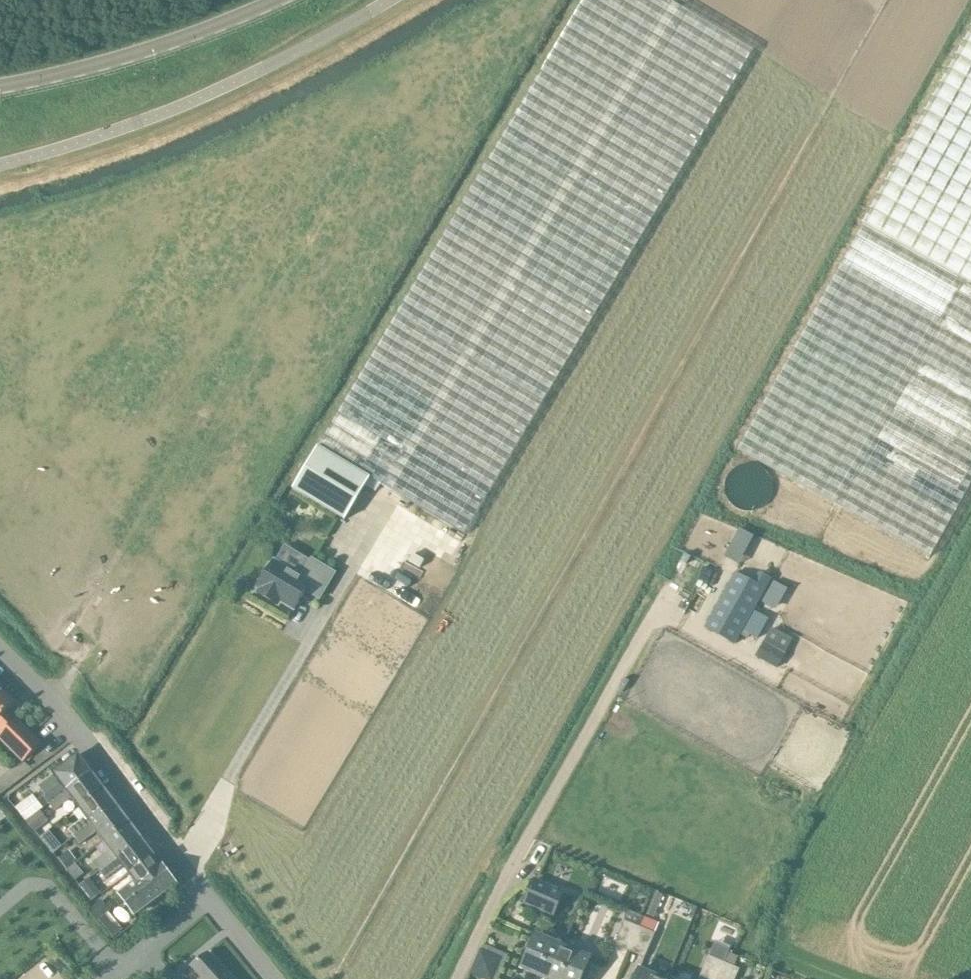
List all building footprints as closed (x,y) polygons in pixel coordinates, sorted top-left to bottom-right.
[(293,489),(345,520),(368,481),(370,478),(410,502),(464,534),(754,50),(679,5),(670,0),(585,0),(293,489)] [(738,450),(756,460),(769,468),(930,557),(970,483),(970,32),(863,226),(738,450)] [(684,553),(680,559),(684,562),(685,563),(689,556),(684,553)] [(319,599),(335,574),(312,560),(301,578),(274,562),(258,589),(260,590),(257,594),(278,606),(281,602),(294,610),(306,591),(319,599)] [(735,644),(771,580),(758,573),(754,580),(736,571),(705,627),(735,644)] [(769,611),(781,590),(770,585),(759,606),(769,611)] [(777,669),(791,644),(771,632),(756,657),(777,669)] [(16,718),(15,719),(7,711),(14,703),(0,689),(0,729),(3,732),(0,735),(0,738),(24,762),(42,744),(16,718)] [(50,804),(92,773),(78,754),(54,773),(55,774),(39,786),(46,795),(45,796),(50,804)] [(80,807),(104,789),(92,773),(50,804),(55,811),(73,798),(80,807)] [(75,837),(117,806),(104,789),(80,807),(87,817),(70,830),(75,837)] [(25,820),(43,807),(34,796),(17,809),(25,820)] [(105,841),(130,823),(117,806),(75,837),(80,845),(98,831),(105,841)] [(34,832),(48,821),(40,811),(26,821),(34,832)] [(101,871),(142,839),(130,823),(105,841),(112,850),(95,863),(101,871)] [(52,839),(46,844),(53,854),(59,849),(52,839)] [(129,874),(154,855),(142,839),(101,871),(106,879),(124,866),(129,874)] [(68,849),(58,857),(68,870),(76,863),(78,861),(68,849)] [(123,901),(165,869),(154,855),(129,874),(134,880),(117,894),(123,901)] [(84,873),(76,863),(67,870),(76,880),(84,873)] [(134,916),(176,884),(165,869),(123,901),(134,916)] [(554,916),(563,893),(534,880),(524,903),(554,916)] [(96,882),(84,891),(92,901),(104,892),(96,882)] [(107,911),(99,901),(91,907),(99,917),(107,911)] [(629,951),(639,928),(643,918),(628,912),(614,945),(622,949),(629,951)] [(115,936),(128,926),(122,918),(108,928),(115,936)] [(644,958),(654,934),(659,936),(663,927),(643,918),(639,928),(629,951),(637,955),(644,958)] [(562,947),(535,937),(521,971),(541,978),(549,978),(562,947)] [(483,944),(471,972),(487,978),(499,978),(509,955),(483,944)] [(589,959),(562,947),(549,978),(581,978),(589,959)] [(724,963),(728,954),(713,947),(700,978),(718,978),(724,963)] [(208,953),(191,966),(192,967),(184,974),(189,978),(231,978),(208,953)] [(739,970),(733,967),(737,957),(728,954),(724,963),(718,978),(735,978),(739,970)] [(639,971),(636,978),(660,978),(639,971)]
